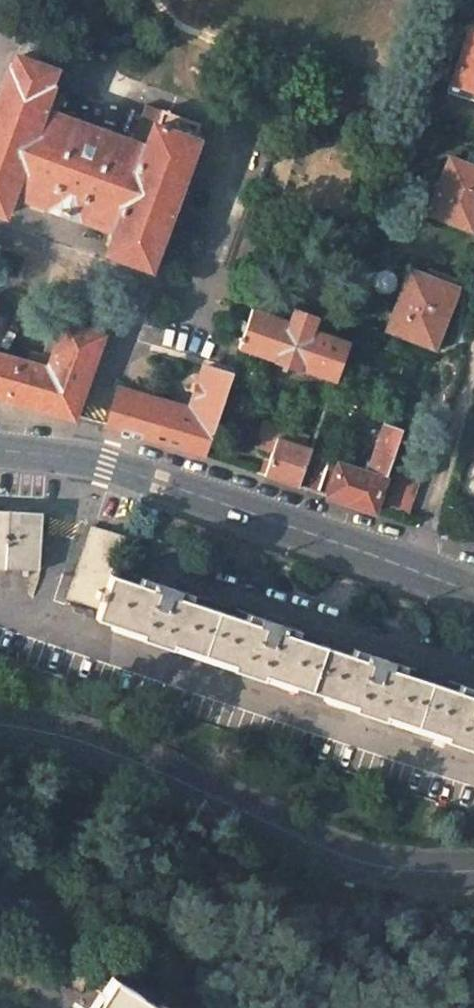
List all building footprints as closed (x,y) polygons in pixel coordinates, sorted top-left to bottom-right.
[(472,29),(455,84),(473,90),(473,30),(472,29)] [(18,55),(11,73),(9,72),(0,96),(0,216),(3,217),(12,194),(115,233),(106,255),(150,272),(198,141),(194,139),(201,123),(148,103),(132,141),(59,114),(67,93),(50,87),(56,70),(18,55)] [(448,164),(433,222),(473,233),(473,171),(448,164)] [(412,272),(389,330),(434,349),(448,313),(450,313),(459,291),(412,272)] [(350,342),(345,340),(311,328),(315,317),(294,308),(289,321),(254,308),(241,348),(336,381),(350,342)] [(103,338),(65,325),(59,343),(51,370),(31,365),(0,356),(0,397),(74,418),(103,338)] [(35,355),(31,365),(51,370),(59,343),(50,340),(44,357),(35,355)] [(232,376),(203,367),(187,415),(144,403),(134,400),(117,395),(107,428),(205,456),(232,376)] [(303,446),(307,435),(264,421),(256,447),(272,453),(265,476),(299,487),(312,449),(303,446)] [(402,433),(384,427),(368,473),(321,457),(309,491),(375,513),(402,433)] [(402,469),(388,508),(412,516),(426,477),(402,469)] [(24,570),(40,571),(43,513),(25,512),(0,511),(0,569),(24,570)] [(93,527),(84,552),(115,563),(124,537),(93,527)] [(115,563),(84,552),(68,599),(100,610),(97,618),(145,634),(143,640),(172,650),(174,644),(234,665),(232,669),(264,680),(266,675),(356,705),(354,711),(385,721),(387,716),(446,736),(444,741),(473,752),(473,689),(462,685),(460,692),(404,673),(406,667),(379,658),(356,650),(354,657),(298,638),(300,631),(271,622),(250,614),(247,621),(193,603),(195,597),(167,587),(144,579),(142,585),(111,575),(115,563)] [(465,971),(473,989),(473,967),(465,971)] [(114,980),(96,1007),(171,1007),(162,1002),(159,1007),(114,980)]
